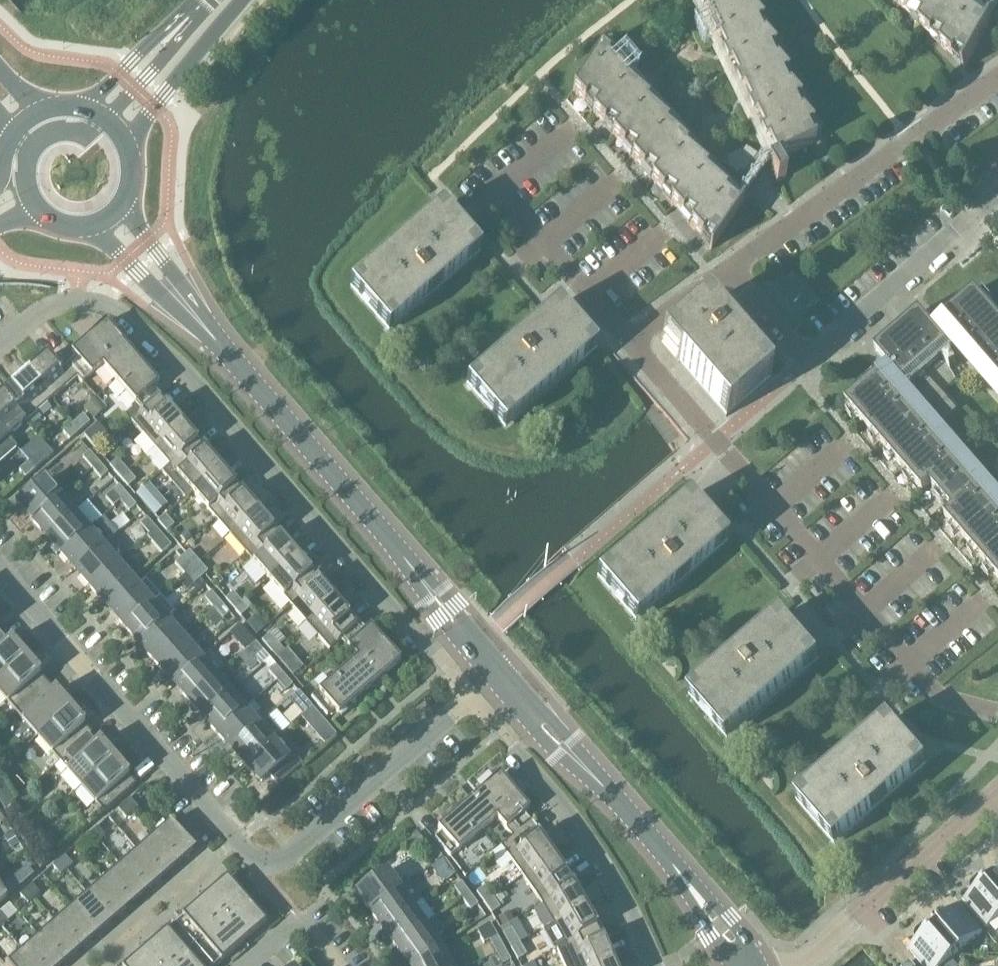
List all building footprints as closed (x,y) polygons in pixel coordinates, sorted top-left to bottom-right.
[(774,160),(768,163),(777,182),(786,178),(778,160),(816,142),(815,140),(814,140),(809,129),(814,127),(802,114),(801,114),(796,104),(801,101),(789,88),(787,89),(782,79),(788,75),(777,62),(774,63),(769,53),(776,49),(764,36),(762,37),(757,27),(763,24),(751,10),(749,11),(744,1),(746,0),(707,0),(692,7),(693,9),(697,7),(701,15),(705,14),(713,29),(709,31),(714,41),(718,40),(725,55),(722,57),(727,67),(730,65),(738,81),(734,83),(739,93),(743,91),(751,107),(747,109),(752,119),(756,117),(763,133),(760,135),(765,145),(768,143),(776,159),(774,160)] [(899,5),(911,17),(914,12),(924,18),(920,26),(933,38),(935,33),(946,39),(942,47),(954,59),(956,54),(967,60),(963,67),(965,69),(993,19),(991,18),(987,25),(973,14),(975,11),(961,0),(902,0),(899,5)] [(605,43),(574,90),(585,103),(588,98),(598,105),(593,112),(604,125),(607,121),(617,128),(612,135),(624,148),(627,144),(637,150),(632,157),(643,170),(646,166),(656,173),(651,180),(663,193),(665,189),(675,196),(671,203),(682,216),(685,211),(695,218),(690,225),(701,238),(704,234),(714,241),(710,248),(711,250),(744,203),(742,201),(738,207),(725,196),(727,192),(705,173),(707,170),(686,150),(688,147),(666,128),(669,124),(647,105),(649,102),(627,82),(630,79),(608,60),(610,57),(603,50),(607,44),(605,43)] [(758,155),(747,147),(717,161),(742,178),(758,155)] [(393,260),(355,293),(363,303),(371,296),(383,311),(376,318),(389,333),(482,252),(447,213),(409,246),(415,254),(400,267),(393,260)] [(945,317),(942,320),(997,384),(997,316),(976,291),(945,317)] [(675,331),(672,334),(673,336),(666,342),(665,340),(661,343),(679,363),(685,358),(699,373),(693,379),(726,418),(771,379),(706,304),(703,307),(704,308),(697,315),(696,313),(693,316),(694,317),(687,324),(685,322),(682,325),(683,326),(676,333),(675,331)] [(559,305),(466,385),(479,400),(487,393),(499,408),(492,415),(501,425),(539,391),(533,383),(548,370),(555,378),(593,344),(559,305)] [(920,312),(875,351),(904,384),(949,345),(920,312)] [(103,366),(143,411),(143,412),(162,395),(155,388),(159,384),(131,351),(133,350),(126,342),(124,343),(106,323),(83,342),(103,366)] [(83,383),(103,366),(83,342),(72,352),(76,357),(68,364),(78,377),(83,383)] [(52,399),(78,377),(68,364),(59,371),(47,357),(29,373),(52,399)] [(26,422),(52,399),(29,373),(12,387),(12,388),(25,402),(16,410),(26,422)] [(997,578),(997,510),(880,374),(846,403),(923,492),(931,485),(953,510),(945,517),(997,578)] [(26,422),(16,410),(25,402),(12,388),(12,387),(10,384),(0,392),(0,394),(2,396),(0,398),(0,427),(9,437),(26,422)] [(83,405),(94,417),(105,407),(94,395),(83,405)] [(132,421),(155,448),(182,425),(167,408),(171,405),(162,395),(143,412),(143,411),(132,421)] [(83,415),(73,424),(80,432),(89,423),(83,415)] [(80,432),(73,424),(63,432),(70,440),(80,432)] [(155,448),(170,465),(182,455),(190,464),(204,451),(205,452),(208,449),(199,438),(196,442),(182,425),(155,448)] [(9,437),(0,427),(0,464),(19,448),(9,437)] [(87,436),(96,446),(105,438),(97,428),(87,436)] [(170,465),(162,473),(185,499),(193,492),(219,468),(205,452),(204,451),(194,460),(190,464),(182,455),(170,465)] [(40,452),(30,462),(36,469),(47,460),(40,452)] [(83,458),(93,468),(100,462),(90,452),(83,458)] [(111,466),(120,476),(127,470),(118,459),(111,466)] [(36,469),(30,462),(19,471),(25,479),(36,469)] [(100,462),(93,468),(102,479),(109,473),(100,462)] [(193,492),(216,518),(228,507),(220,498),(234,486),(234,485),(219,468),(193,492)] [(127,470),(120,476),(129,487),(137,480),(127,470)] [(18,504),(33,521),(60,497),(45,480),(18,504)] [(216,518),(231,535),(257,512),(243,495),(246,492),(237,482),(234,485),(234,486),(220,498),(228,507),(216,518)] [(149,483),(136,494),(154,516),(167,505),(149,483)] [(114,508),(122,502),(129,496),(120,486),(105,498),(114,508)] [(129,496),(122,502),(130,511),(137,505),(129,496)] [(33,521),(47,537),(74,513),(60,497),(33,521)] [(630,601),(622,607),(636,622),(729,542),(694,502),(655,536),(662,543),(646,557),(640,549),(601,583),(610,592),(617,586),(630,601)] [(231,535),(246,552),(258,542),(266,551),(280,538),(281,539),(284,536),(275,526),(272,529),(257,512),(231,535)] [(47,537),(61,554),(89,530),(74,513),(47,537)] [(166,515),(159,521),(167,531),(175,524),(166,515)] [(141,524),(151,535),(158,529),(148,518),(141,524)] [(75,570),(103,546),(111,540),(96,523),(89,530),(61,554),(75,570)] [(151,535),(148,538),(162,554),(171,546),(172,545),(158,529),(151,535)] [(246,552),(269,579),(295,556),(281,539),(280,538),(266,551),(258,542),(246,552)] [(75,570),(89,586),(117,562),(103,546),(75,570)] [(190,551),(182,558),(192,568),(199,562),(190,551)] [(106,602),(109,605),(135,583),(132,580),(141,572),(126,555),(117,562),(89,586),(104,604),(106,602)] [(295,556),(269,579),(292,605),(304,595),(296,585),(310,573),(310,572),(313,569),(303,558),(300,561),(295,556)] [(176,564),(185,574),(192,568),(182,558),(176,564)] [(199,562),(192,568),(201,579),(208,572),(199,562)] [(192,568),(185,574),(194,585),(201,579),(192,568)] [(292,605),(307,622),(333,599),(319,583),(322,580),(313,569),(310,572),(310,573),(296,585),(304,595),(292,605)] [(223,581),(219,576),(214,580),(218,585),(223,581)] [(110,610),(124,627),(161,596),(146,578),(137,586),(135,583),(109,605),(112,608),(110,610)] [(205,598),(215,609),(221,603),(212,592),(205,598)] [(226,599),(235,609),(242,602),(234,592),(226,599)] [(139,643),(167,620),(175,612),(161,596),(124,627),(139,643)] [(242,602),(235,609),(241,616),(252,607),(245,599),(242,602)] [(331,650),(342,640),(342,639),(360,623),(351,613),(347,616),(333,599),(307,622),(331,650)] [(221,603),(215,609),(224,619),(231,613),(221,603)] [(247,623),(257,635),(268,625),(258,613),(247,623)] [(771,681),(777,689),(816,656),(781,616),(689,696),(702,711),(709,705),(722,720),(715,726),(723,736),(762,702),(755,695),(771,681)] [(139,643),(153,660),(181,636),(167,620),(139,643)] [(342,639),(342,640),(358,658),(381,638),(371,627),(366,630),(360,623),(342,639)] [(240,637),(249,648),(256,642),(246,631),(240,637)] [(26,657),(11,640),(10,642),(2,633),(0,635),(0,680),(26,657)] [(263,640),(273,652),(280,645),(270,634),(263,640)] [(170,676),(173,679),(199,656),(181,636),(153,660),(168,677),(170,676)] [(358,658),(352,663),(372,686),(373,688),(381,681),(380,679),(401,661),(381,638),(358,658)] [(256,642),(249,648),(258,658),(265,652),(256,642)] [(280,645),(273,652),(282,663),(290,657),(280,645)] [(174,683),(189,701),(225,669),(210,652),(201,659),(199,656),(173,679),(175,682),(174,683)] [(16,711),(47,684),(39,675),(41,674),(26,657),(0,680),(0,693),(16,711)] [(301,667),(294,659),(285,666),(293,675),(301,667)] [(352,663),(332,680),(352,703),(372,686),(352,663)] [(269,671),(278,681),(285,675),(276,665),(269,671)] [(189,701),(203,717),(239,686),(225,669),(189,701)] [(285,675),(278,681),(286,691),(293,685),(285,675)] [(352,703),(332,680),(319,691),(312,698),(328,716),(335,710),(339,714),(352,703)] [(16,711),(38,736),(70,708),(56,691),(54,692),(47,684),(16,711)] [(217,733),(245,709),(253,702),(239,686),(203,717),(217,733)] [(297,704),(307,715),(314,709),(304,698),(297,704)] [(38,736),(60,761),(91,735),(83,726),(85,725),(70,708),(38,736)] [(217,733),(231,750),(259,726),(245,709),(217,733)] [(314,709),(307,715),(316,725),(323,719),(314,709)] [(259,726),(231,750),(245,766),(282,735),(267,719),(267,718),(259,726)] [(336,736),(328,726),(318,735),(326,745),(336,736)] [(822,831),(835,846),(928,766),(893,726),(855,759),(861,767),(846,780),(839,773),(800,806),(809,816),(817,810),(829,824),(822,831)] [(60,761),(82,787),(115,759),(100,741),(98,743),(91,735),(60,761)] [(282,735),(245,766),(260,783),(269,775),(278,786),(303,764),(294,754),(296,752),(282,735)] [(115,759),(82,787),(105,813),(135,786),(127,777),(129,775),(115,759)] [(5,809),(15,801),(16,800),(0,773),(0,801),(5,809)] [(490,823),(496,818),(520,798),(500,775),(478,793),(477,792),(469,799),(470,800),(490,823)] [(496,818),(512,836),(513,837),(531,821),(525,813),(529,809),(520,798),(496,818)] [(131,799),(125,804),(133,813),(139,808),(131,799)] [(471,841),(490,823),(470,800),(450,817),(471,841)] [(15,801),(5,809),(12,817),(22,809),(15,801)] [(127,818),(133,813),(125,804),(119,809),(127,818)] [(451,858),(471,841),(450,817),(438,828),(442,833),(434,839),(451,858)] [(510,857),(523,875),(552,855),(539,837),(543,835),(531,821),(513,837),(512,836),(501,846),(510,857)] [(171,822),(153,837),(177,864),(194,849),(171,822)] [(38,825),(26,835),(44,856),(56,846),(38,825)] [(98,827),(92,832),(100,841),(106,836),(98,827)] [(94,846),(100,841),(92,832),(86,837),(94,846)] [(13,833),(4,839),(8,847),(18,841),(13,833)] [(426,844),(416,833),(406,842),(416,853),(426,844)] [(153,837),(137,851),(161,878),(177,864),(153,837)] [(427,852),(436,863),(443,857),(433,846),(427,852)] [(137,851),(121,865),(144,892),(161,878),(137,851)] [(536,894),(542,905),(556,897),(549,885),(565,873),(564,872),(552,855),(523,875),(536,894)] [(65,856),(59,861),(67,870),(73,865),(65,856)] [(443,857),(436,863),(445,873),(452,867),(443,857)] [(61,875),(67,870),(59,861),(53,866),(61,875)] [(32,865),(17,878),(23,884),(37,872),(32,865)] [(121,865),(105,879),(128,906),(144,892),(121,865)] [(542,905),(553,924),(585,907),(574,888),(578,885),(568,870),(564,872),(565,873),(549,885),(556,897),(542,905)] [(357,893),(370,911),(400,889),(387,871),(357,893)] [(997,878),(985,883),(979,876),(978,877),(979,877),(973,882),(971,884),(970,886),(970,889),(971,892),(972,894),(964,901),(987,928),(997,919),(997,879),(997,878)] [(183,917),(168,930),(168,929),(126,965),(215,965),(221,961),(222,961),(267,922),(227,877),(183,916),(183,917)] [(105,879),(88,894),(112,920),(128,906),(105,879)] [(383,929),(413,907),(422,900),(409,882),(400,889),(370,911),(383,929)] [(454,887),(462,898),(469,893),(462,882),(454,887)] [(33,884),(26,889),(34,898),(40,893),(33,884)] [(477,892),(485,903),(492,897),(485,886),(477,892)] [(28,904),(34,898),(26,889),(20,894),(28,904)] [(469,893),(462,898),(471,910),(478,905),(469,893)] [(88,894),(72,908),(95,935),(112,920),(88,894)] [(492,897),(485,903),(493,913),(500,908),(492,897)] [(938,924),(934,928),(957,954),(983,932),(959,905),(951,913),(949,911),(946,910),(944,910),(941,910),(939,912),(933,917),(933,916),(932,917),(938,924)] [(383,929),(396,947),(426,925),(413,907),(383,929)] [(553,924),(565,944),(579,936),(585,949),(603,941),(604,942),(608,940),(600,923),(595,925),(585,907),(553,924)] [(72,908),(55,922),(79,949),(95,935),(72,908)] [(502,927),(514,920),(510,913),(499,920),(502,927)] [(410,965),(413,965),(442,948),(439,943),(435,938),(443,932),(443,929),(435,918),(426,925),(396,947),(409,965),(410,965)] [(55,922),(39,936),(62,963),(79,949),(55,922)] [(490,923),(477,932),(483,943),(490,940),(496,936),(490,923)] [(934,928),(930,932),(924,924),(923,925),(923,926),(917,930),(916,932),(915,935),(915,937),(915,940),(917,942),(908,950),(922,965),(944,965),(957,954),(934,928)] [(503,932),(512,948),(520,942),(513,928),(503,932)] [(23,951),(36,965),(59,965),(62,963),(39,936),(23,951)] [(490,940),(497,953),(505,949),(498,936),(496,936),(490,940)] [(557,949),(564,965),(602,965),(613,961),(604,942),(603,941),(585,949),(579,936),(565,944),(557,949)] [(520,942),(512,948),(518,959),(527,955),(520,942)] [(413,965),(464,965),(454,945),(446,950),(445,953),(442,948),(413,965)] [(505,949),(497,953),(503,965),(511,960),(505,949)] [(23,951),(6,965),(36,965),(23,951)]
